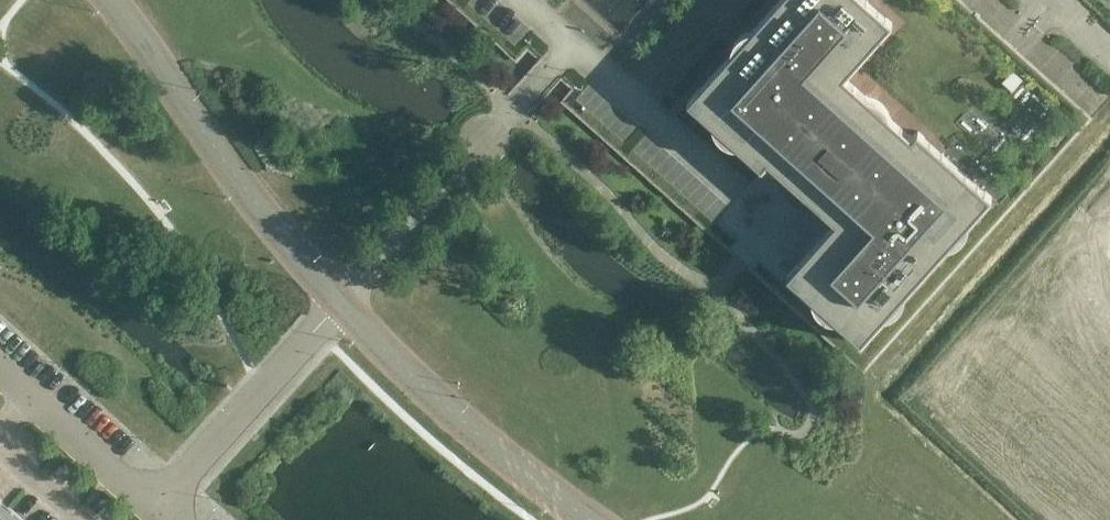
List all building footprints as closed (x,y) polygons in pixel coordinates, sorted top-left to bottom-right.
[(517,62),(529,49),(572,88),(561,101),(738,260),(864,372),(1093,117),(1020,51),(962,0),(447,0),(517,62)] [(0,499),(0,519),(24,519),(0,499)]
